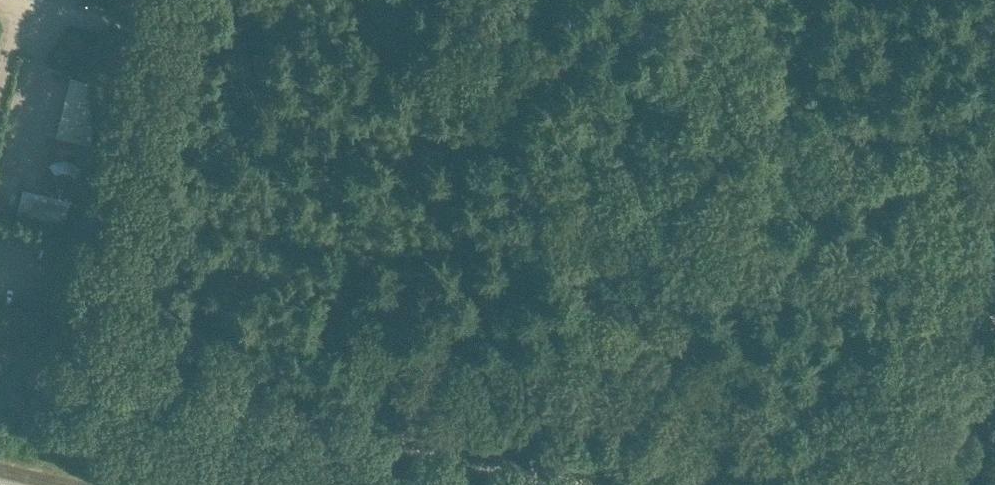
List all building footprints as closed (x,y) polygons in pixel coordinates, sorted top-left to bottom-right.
[(57,136),(81,142),(95,83),(72,77),(57,136)] [(22,201),(18,216),(30,219),(33,204),(22,201)] [(33,204),(30,219),(64,227),(67,212),(33,204)]
